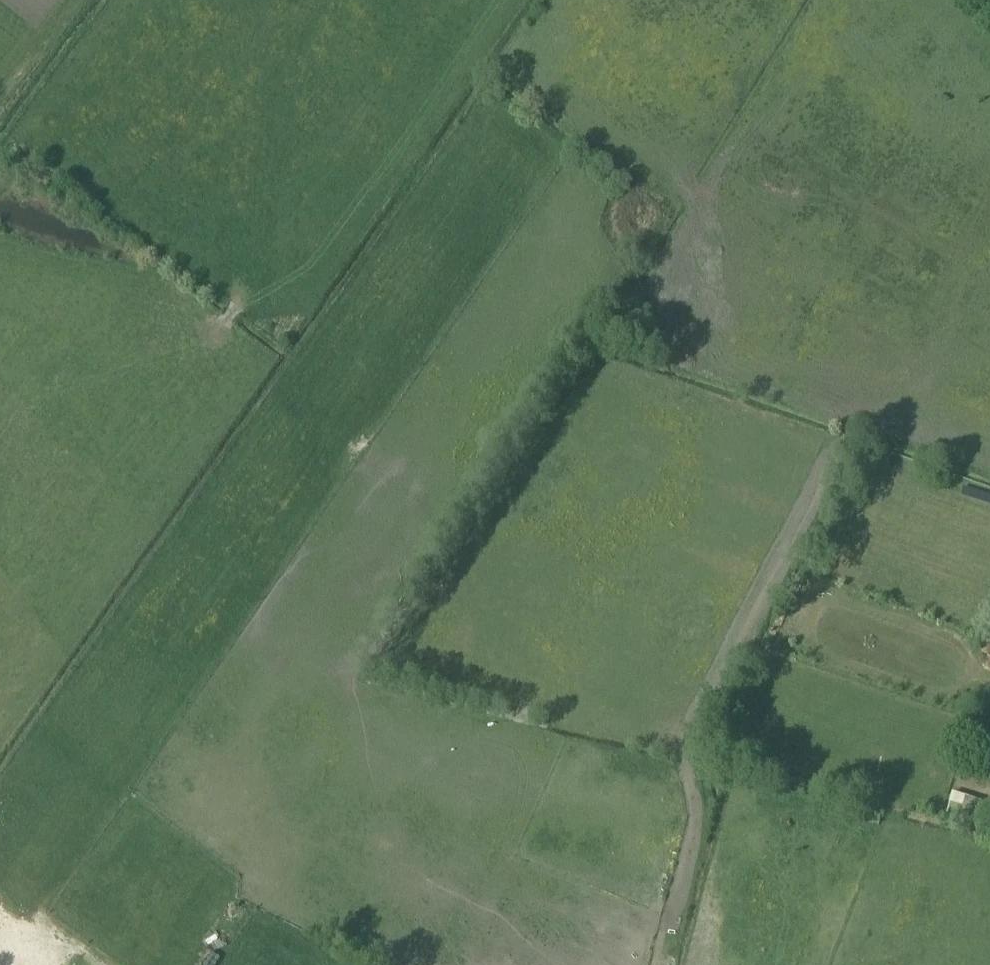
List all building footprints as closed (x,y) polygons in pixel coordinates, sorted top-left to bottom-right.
[(971,800),(966,821),(989,828),(989,806),(971,800)]
